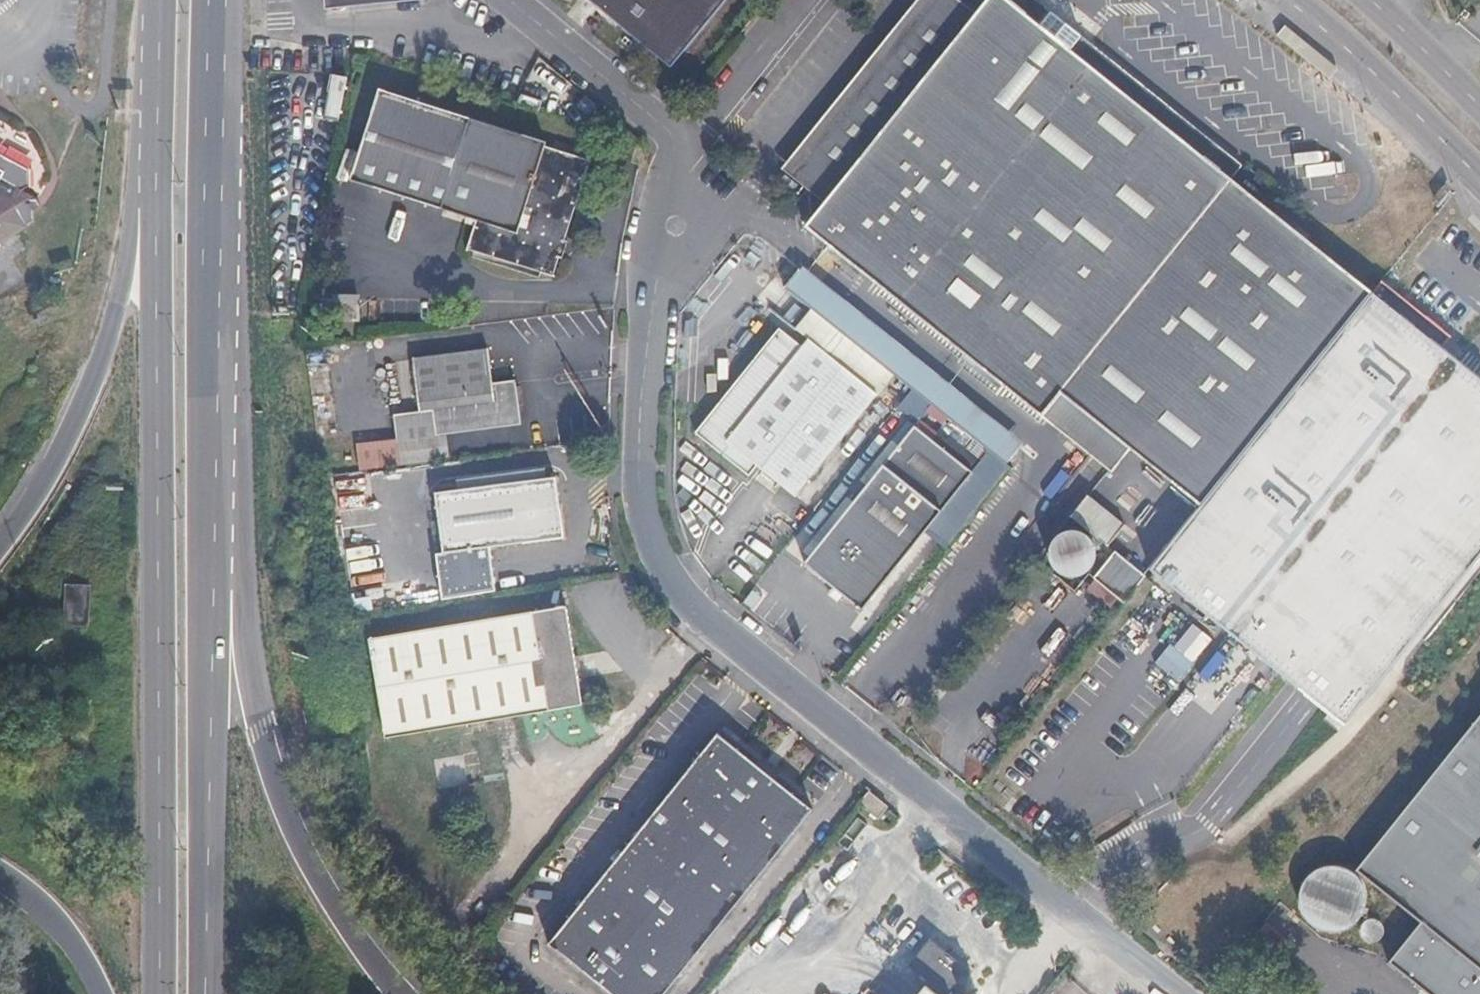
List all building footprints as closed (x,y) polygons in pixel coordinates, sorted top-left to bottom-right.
[(318,9),(413,0),(317,0),(318,9)] [(676,63),(728,0),(601,0),(676,63)] [(815,216),(829,227),(821,237),(1110,469),(1127,448),(1201,507),(1373,291),(1232,178),(1009,0),(986,0),(976,13),(960,0),(918,0),(782,171),(824,204),(815,216)] [(976,13),(986,0),(960,0),(976,13)] [(1232,178),(1242,164),(1038,0),(1009,0),(1232,178)] [(562,147),(392,99),(369,189),(495,225),(488,253),(577,276),(608,162),(562,148),(562,147)] [(29,163),(0,149),(0,238),(27,221),(26,220),(39,212),(34,204),(40,200),(36,192),(30,196),(28,192),(30,191),(20,186),(29,182),(29,163)] [(829,227),(815,216),(807,226),(821,237),(829,227)] [(1013,451),(790,274),(775,293),(789,305),(883,379),(997,470),(1013,451)] [(1149,572),(1161,581),(1221,628),(1308,697),(1346,727),(1370,697),(1420,633),(1462,580),(1479,558),(1479,375),(1469,366),(1443,345),(1452,334),(1383,279),(1373,291),(1201,507),(1149,572)] [(883,379),(789,305),(772,326),(797,346),(799,343),(867,400),(883,379)] [(792,352),(769,332),(684,439),(738,482),(747,471),(784,502),(867,400),(799,343),(797,346),(792,352)] [(358,454),(524,435),(517,364),(493,366),(490,335),(413,344),(419,394),(393,396),(396,421),(355,426),(358,454)] [(963,476),(905,428),(796,564),(853,612),(963,476)] [(494,537),(568,528),(561,463),(436,476),(442,539),(443,543),(494,537)] [(1089,492),(1070,514),(1109,546),(1128,523),(1089,492)] [(1068,530),(1057,534),(1048,544),(1046,556),(1050,567),(1060,576),(1073,579),(1084,575),(1092,566),(1095,554),(1092,541),(1081,532),(1068,530)] [(443,543),(442,539),(435,540),(441,587),(499,581),(494,537),(443,543)] [(1113,554),(1096,575),(1127,600),(1143,579),(1113,554)] [(557,607),(361,637),(376,735),(573,705),(557,607)] [(1361,875),(1425,925),(1390,969),(1422,993),(1479,993),(1479,722),(1361,875)] [(539,947),(596,993),(658,993),(803,816),(709,740),(690,763),(539,947)] [(862,799),(852,811),(870,824),(879,812),(862,799)] [(1310,883),(1305,894),(1305,910),(1310,922),(1321,932),(1334,936),(1348,935),(1360,928),(1368,916),(1371,903),(1369,891),(1363,881),(1352,873),(1341,870),(1329,870),(1319,875),(1310,883)] [(1374,922),(1368,927),(1366,937),(1373,945),(1379,946),(1384,944),(1390,935),(1387,927),(1381,922),(1374,922)] [(923,944),(903,970),(923,987),(918,993),(952,993),(966,977),(923,944)]
